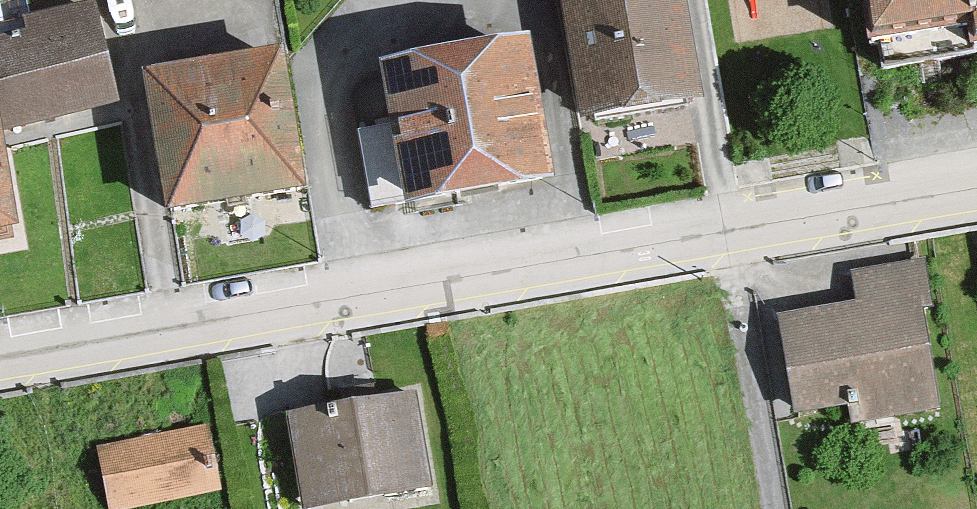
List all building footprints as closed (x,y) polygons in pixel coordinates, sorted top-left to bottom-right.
[(5,126),(119,102),(96,0),(75,0),(24,11),(27,26),(0,31),(0,101),(5,126)] [(574,116),(707,95),(692,0),(556,0),(574,116)] [(875,37),(976,23),(976,0),(870,0),(875,37)] [(535,29),(386,54),(410,202),(560,177),(535,29)] [(284,46),(147,65),(167,204),(304,185),(284,46)] [(0,101),(0,228),(21,224),(5,126),(0,101)] [(857,306),(780,318),(798,437),(935,416),(918,312),(932,310),(924,260),(852,271),(857,306)] [(283,412),(299,508),(369,508),(429,499),(411,391),(283,412)] [(96,449),(109,508),(143,508),(221,493),(206,426),(96,449)]
